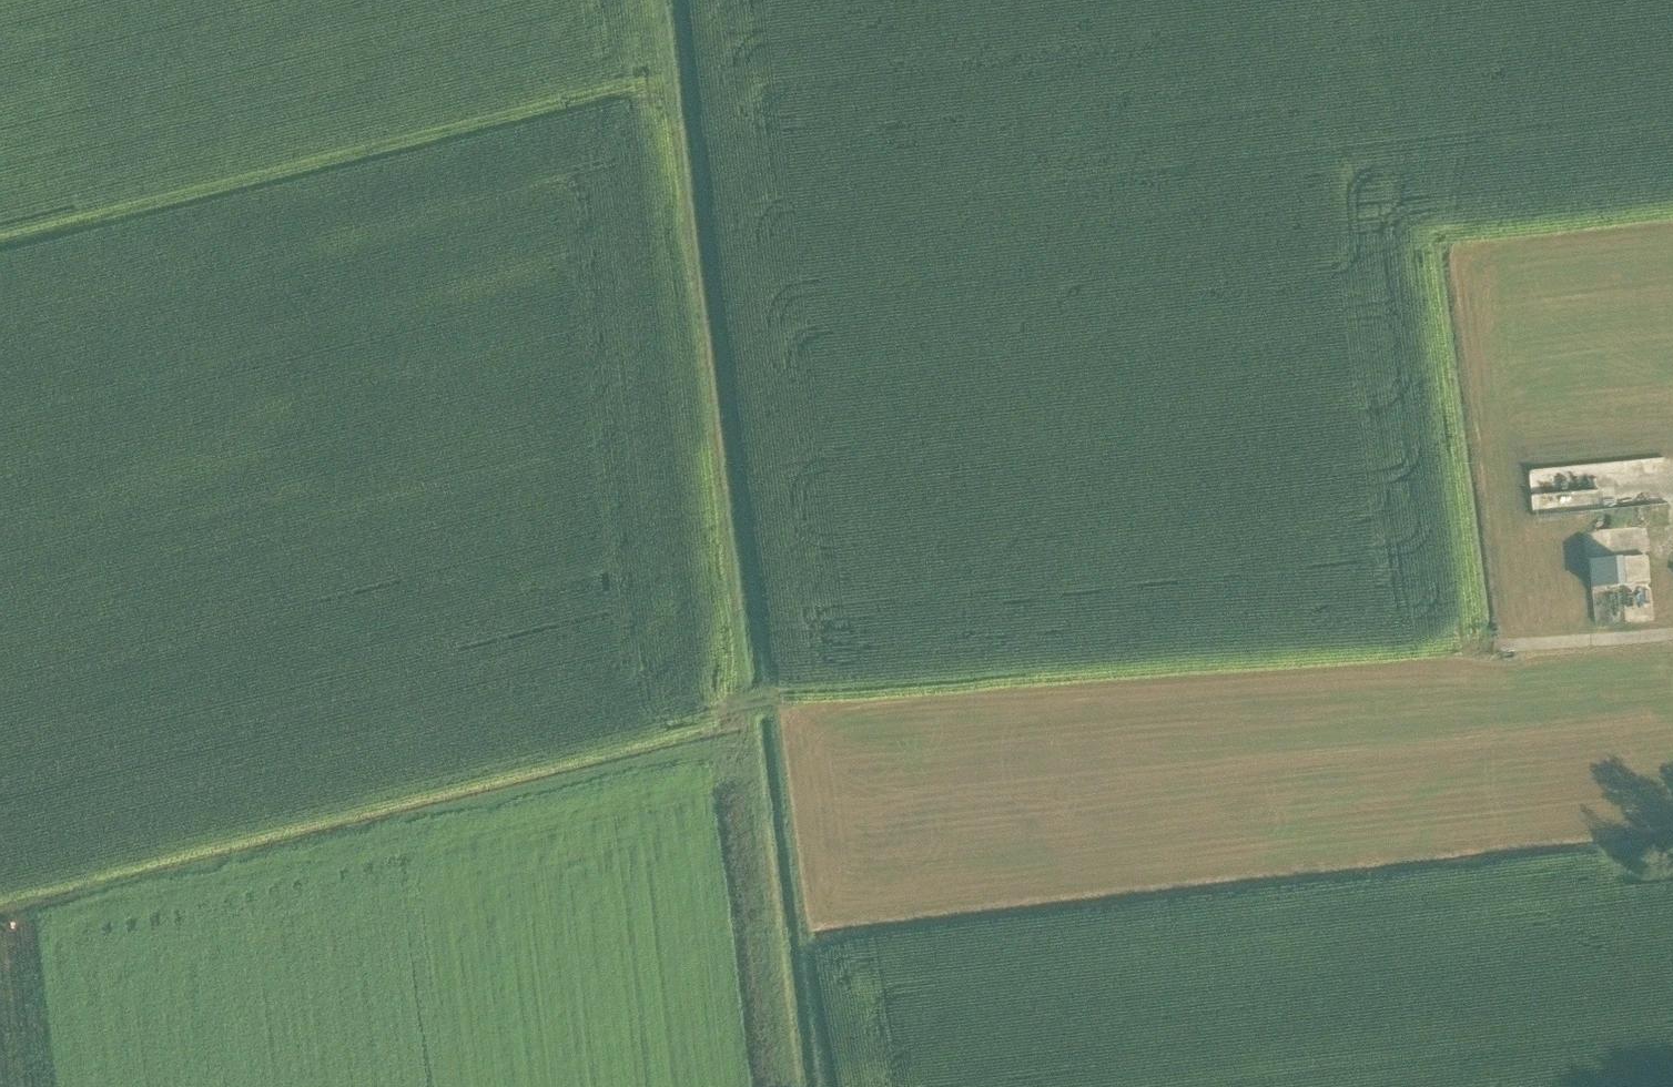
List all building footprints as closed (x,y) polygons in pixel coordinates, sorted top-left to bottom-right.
[(1592,588),(1626,585),(1623,557),(1589,561),(1592,588)]
